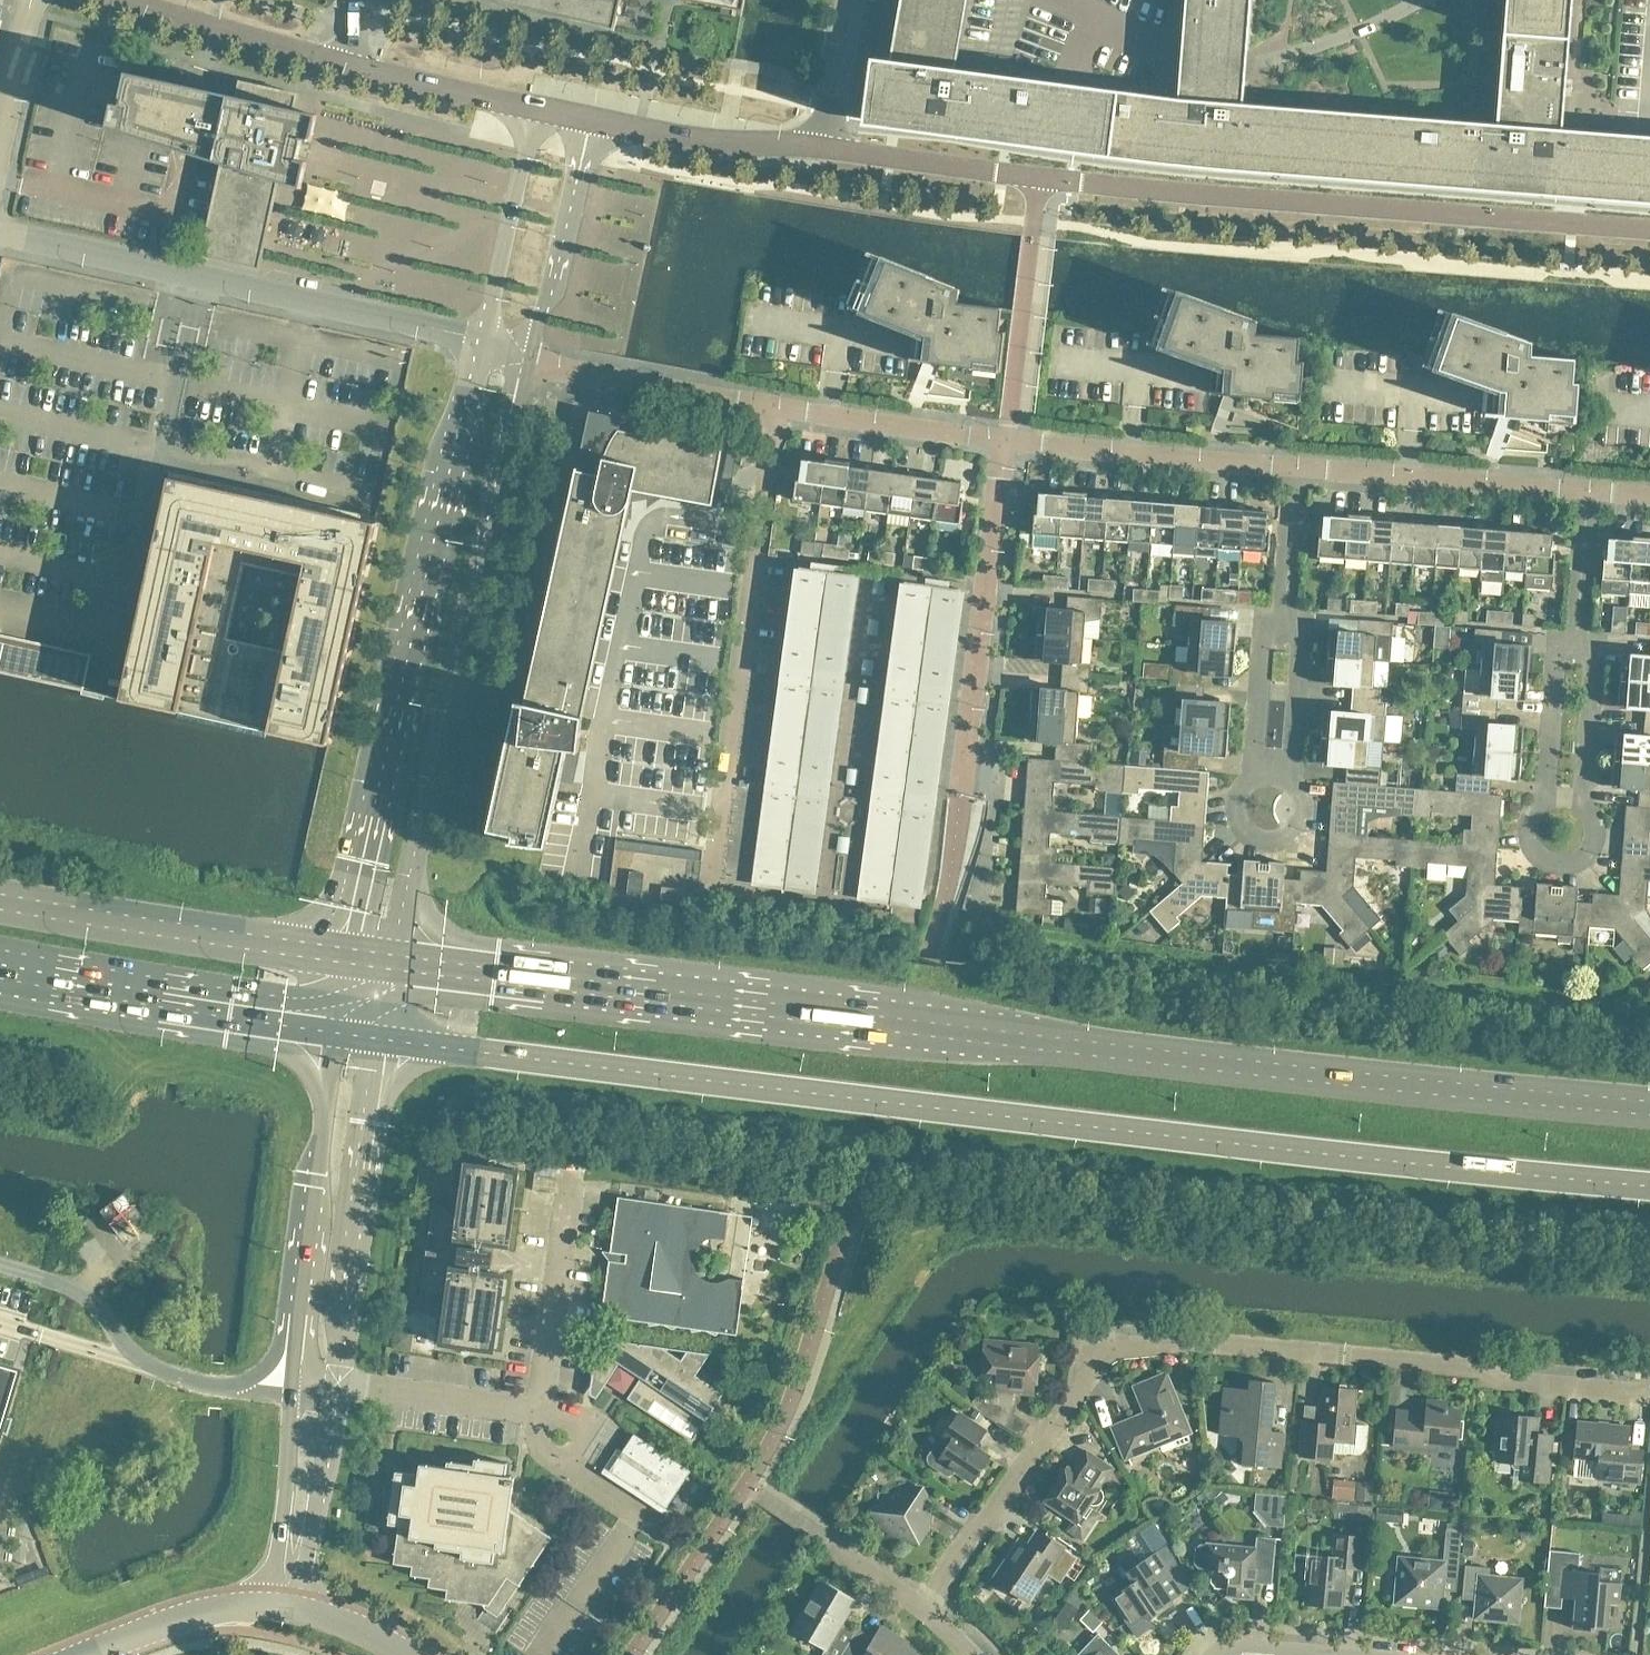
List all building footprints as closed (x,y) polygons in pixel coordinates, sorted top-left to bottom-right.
[(621,0),(481,0),(614,30),(621,0)] [(686,0),(743,10),(745,0),(686,0)] [(1592,131),(1572,130),(1562,129),(1565,94),(1571,95),(1572,79),(1566,79),(1569,46),(1573,0),(1506,0),(1503,41),(1496,124),(1243,104),(1245,81),(1246,65),(1247,49),(1251,0),(1185,0),(1181,49),(1180,65),(1179,80),(1177,99),(1124,92),(1086,87),(1074,85),(1063,83),(955,69),(968,0),(901,0),(890,61),(871,58),(862,125),(951,137),(1054,150),(1066,152),(1077,153),(1109,158),(1115,158),(1125,160),(1158,163),(1204,168),(1557,196),(1566,197),(1587,199),(1649,204),(1649,136),(1592,131)] [(259,269),(278,182),(301,187),(307,162),(297,160),(299,155),(308,158),(313,144),(302,141),(303,138),(312,140),(318,114),(294,109),(297,94),(240,81),(237,96),(127,72),(120,105),(113,103),(108,127),(222,163),(201,256),(259,269)] [(999,331),(1001,310),(1002,308),(1002,307),(958,302),(959,290),(954,288),(954,287),(954,286),(867,251),(866,254),(868,255),(859,278),(858,281),(856,287),(852,296),(848,305),(849,306),(850,306),(849,308),(883,321),(913,333),(911,357),(910,357),(910,360),(919,361),(920,361),(924,362),(916,380),(911,394),(926,400),(928,395),(935,375),(996,399),(1000,371),(1005,332),(1003,332),(999,331)] [(1301,400),(1304,361),(1298,361),(1300,337),(1256,333),(1257,321),(1251,319),(1252,319),(1252,318),(1163,286),(1162,289),(1165,290),(1156,314),(1155,316),(1152,324),(1152,325),(1150,332),(1147,341),(1148,341),(1147,343),(1183,356),(1213,366),(1211,390),(1210,393),(1219,394),(1219,395),(1218,395),(1220,396),(1221,394),(1224,394),(1218,413),(1213,427),(1228,432),(1229,427),(1236,407),(1298,429),(1299,429),(1301,400)] [(1576,422),(1579,383),(1578,383),(1574,383),(1575,360),(1575,359),(1575,358),(1531,355),(1532,343),(1527,341),(1527,340),(1439,308),(1438,311),(1440,312),(1432,336),(1431,335),(1430,338),(1431,338),(1427,348),(1425,355),(1422,363),(1423,363),(1423,365),(1459,378),(1488,388),(1486,412),(1486,415),(1495,416),(1496,416),(1499,416),(1500,416),(1493,436),(1488,449),(1503,454),(1505,449),(1512,429),(1573,451),(1574,451),(1576,422)] [(583,715),(632,490),(712,505),(723,446),(640,431),(640,433),(618,429),(616,428),(613,428),(609,428),(605,429),(601,430),(599,431),(596,432),(593,434),(591,436),(588,438),(586,441),(585,443),(583,444),(582,446),(580,451),(552,577),(514,749),(506,747),(488,830),(510,834),(509,842),(546,847),(567,749),(579,751),(583,715)] [(820,503),(826,462),(803,459),(800,477),(796,477),(793,499),(820,503)] [(843,506),(849,466),(849,462),(827,459),(826,462),(820,503),(843,506)] [(865,510),(871,469),(849,466),(843,506),(865,510)] [(888,513),(894,472),(871,469),(865,510),(888,513)] [(910,516),(916,475),(894,472),(888,513),(910,516)] [(327,744),(376,521),(169,475),(120,699),(327,744)] [(933,519),(939,479),(916,475),(910,516),(933,519)] [(779,479),(777,493),(788,495),(790,480),(779,479)] [(963,501),(960,500),(959,500),(962,482),(939,479),(933,519),(960,523),(963,501)] [(1086,496),(1087,492),(1064,491),(1064,495),(1060,536),(1083,537),(1086,496)] [(1059,550),(1060,536),(1064,495),(1040,493),(1039,511),(1035,511),(1032,548),(1059,550)] [(1105,539),(1109,498),(1086,496),(1083,537),(1105,539)] [(1128,541),(1131,500),(1109,498),(1105,539),(1128,541)] [(1151,543),(1154,502),(1131,500),(1128,541),(1151,543)] [(1173,545),(1177,504),(1154,502),(1151,543),(1173,545)] [(1196,546),(1199,505),(1177,504),(1173,545),(1196,546)] [(1219,548),(1222,507),(1199,505),(1196,546),(1219,548)] [(1241,550),(1245,509),(1222,507),(1219,548),(1241,550)] [(1269,552),(1271,530),(1267,529),(1268,511),(1245,509),(1241,550),(1269,552)] [(1371,519),(1371,515),(1349,513),(1348,517),(1345,558),(1368,560),(1371,519)] [(1345,558),(1348,517),(1325,515),(1323,534),(1319,533),(1318,556),(1345,558)] [(1390,562),(1394,521),(1371,519),(1368,560),(1390,562)] [(1413,564),(1416,523),(1394,521),(1390,562),(1413,564)] [(1436,566),(1439,524),(1416,523),(1413,564),(1436,566)] [(1458,567),(1462,526),(1439,524),(1436,566),(1458,567)] [(1481,569),(1484,528),(1462,526),(1458,567),(1481,569)] [(1504,571),(1507,530),(1484,528),(1481,569),(1480,580),(1502,582),(1503,571),(1504,571)] [(1526,573),(1529,532),(1507,530),(1504,571),(1526,573)] [(1553,590),(1555,552),(1551,552),(1553,534),(1529,532),(1526,573),(1525,587),(1553,590)] [(1634,536),(1630,581),(1629,592),(1649,594),(1649,537),(1634,536)] [(1629,595),(1629,592),(1630,581),(1633,540),(1610,538),(1608,556),(1604,556),(1601,593),(1629,595)] [(813,554),(815,541),(802,540),(801,552),(813,554)] [(836,557),(837,545),(824,543),(823,555),(836,557)] [(849,559),(850,546),(837,545),(836,557),(849,559)] [(881,563),(882,551),(869,549),(868,561),(881,563)] [(894,565),(895,552),(882,551),(881,563),(894,565)] [(926,569),(927,557),(914,555),(913,568),(926,569)] [(939,571),(940,559),(927,557),(926,569),(939,571)] [(842,673),(855,574),(800,566),(786,665),(842,673)] [(1229,573),(1229,585),(1237,585),(1238,573),(1229,573)] [(1056,588),(1057,575),(1044,574),(1043,587),(1056,588)] [(1069,589),(1070,576),(1057,575),(1056,588),(1069,589)] [(1101,591),(1102,579),(1089,578),(1088,590),(1101,591)] [(1114,592),(1115,580),(1102,579),(1101,591),(1114,592)] [(947,687),(961,588),(905,581),(892,679),(947,687)] [(1182,598),(1183,585),(1170,584),(1169,597),(1182,598)] [(1215,600),(1216,588),(1203,587),(1202,599),(1215,600)] [(1146,602),(1147,589),(1134,588),(1133,600),(1146,602)] [(1237,602),(1238,590),(1216,588),(1215,600),(1237,602)] [(1159,603),(1160,590),(1147,589),(1146,602),(1159,603)] [(1251,603),(1252,591),(1238,590),(1237,602),(1251,603)] [(1101,619),(1103,598),(1068,595),(1067,610),(1040,608),(1038,633),(1084,637),(1085,620),(1101,619)] [(1341,611),(1342,598),(1328,597),(1327,610),(1341,611)] [(1364,612),(1365,600),(1351,599),(1350,611),(1364,612)] [(1377,613),(1378,601),(1365,600),(1364,612),(1377,613)] [(1409,616),(1410,603),(1396,602),(1395,615),(1409,616)] [(1234,649),(1236,623),(1210,621),(1211,607),(1176,604),(1174,625),(1190,629),(1188,645),(1234,649)] [(1468,621),(1469,608),(1455,607),(1454,619),(1468,621)] [(1499,623),(1500,611),(1487,610),(1486,622),(1499,623)] [(1431,625),(1432,612),(1419,611),(1418,624),(1431,625)] [(1513,624),(1513,612),(1500,611),(1499,623),(1513,624)] [(1444,626),(1445,613),(1432,612),(1431,625),(1444,626)] [(1536,626),(1537,613),(1523,612),(1522,625),(1536,626)] [(1390,661),(1393,621),(1358,619),(1357,633),(1331,631),(1329,657),(1375,660),(1390,661)] [(1626,633),(1627,621),(1613,620),(1612,632),(1626,633)] [(1649,635),(1649,623),(1637,622),(1635,634),(1649,635)] [(1527,672),(1529,647),(1502,644),(1504,630),(1475,628),(1474,643),(1483,643),(1481,669),(1527,672)] [(1082,662),(1084,637),(1038,633),(1036,659),(1063,661),(1062,675),(1090,678),(1091,663),(1082,662)] [(90,653),(0,634),(0,673),(81,691),(90,653)] [(1232,675),(1234,649),(1188,645),(1187,662),(1171,664),(1170,684),(1176,685),(1205,687),(1206,673),(1232,675)] [(1624,654),(1622,680),(1649,682),(1649,656),(1624,654)] [(1373,686),(1375,660),(1329,657),(1327,682),(1353,685),(1352,699),(1380,701),(1381,686),(1373,686)] [(1145,661),(1143,676),(1155,677),(1156,662),(1145,661)] [(1525,698),(1527,672),(1481,669),(1480,685),(1464,687),(1462,707),(1497,710),(1498,696),(1525,698)] [(827,781),(840,682),(785,674),(771,774),(827,781)] [(1078,717),(1080,692),(1089,692),(1090,678),(1062,675),(1060,690),(1034,688),(1032,713),(1078,717)] [(1622,680),(1620,706),(1646,708),(1645,722),(1649,722),(1649,682),(1622,680)] [(1228,729),(1230,703),(1203,701),(1205,687),(1176,685),(1175,699),(1184,700),(1182,725),(1228,729)] [(932,796),(946,697),(890,689),(877,788),(932,796)] [(1384,741),(1387,701),(1380,701),(1352,699),(1351,713),(1325,711),(1323,736),(1368,740),(1384,741)] [(1520,752),(1522,726),(1496,724),(1497,710),(1462,707),(1461,728),(1476,732),(1475,749),(1520,752)] [(1076,742),(1078,717),(1032,713),(1030,739),(1056,741),(1055,759),(1055,760),(1090,763),(1090,762),(1091,743),(1076,742)] [(1645,722),(1644,736),(1617,734),(1615,760),(1649,763),(1649,722),(1645,722)] [(1226,755),(1228,729),(1182,725),(1182,726),(1166,724),(1163,768),(1198,771),(1198,770),(1199,752),(1226,755)] [(1366,765),(1368,740),(1323,736),(1320,762),(1347,764),(1345,782),(1345,783),(1380,786),(1380,785),(1382,767),(1366,765)] [(1133,749),(1132,763),(1146,764),(1147,750),(1133,749)] [(1518,778),(1520,752),(1475,749),(1473,774),(1457,773),(1456,791),(1456,792),(1491,795),(1491,794),(1492,776),(1518,778)] [(1123,792),(1125,765),(1090,762),(1090,763),(1055,760),(1055,759),(1029,757),(1024,809),(1053,811),(1053,810),(1055,781),(1095,784),(1094,790),(1123,792)] [(1615,760),(1613,786),(1640,788),(1638,806),(1649,807),(1649,763),(1615,760)] [(1205,823),(1210,771),(1198,770),(1198,771),(1163,768),(1125,765),(1123,792),(1139,793),(1140,788),(1179,791),(1178,805),(1171,805),(1170,820),(1205,823)] [(1416,815),(1418,788),(1380,785),(1380,786),(1345,783),(1345,782),(1334,781),(1330,832),(1358,835),(1358,834),(1361,805),(1400,808),(1400,814),(1416,815)] [(812,889),(825,791),(770,783),(756,882),(812,889)] [(1498,846),(1502,795),(1491,794),(1491,795),(1456,792),(1456,791),(1418,788),(1416,815),(1432,817),(1433,811),(1472,814),(1471,829),(1464,828),(1463,843),(1463,844),(1498,846)] [(917,904),(931,805),(875,797),(862,896),(917,904)] [(1638,806),(1626,805),(1622,856),(1649,859),(1649,807),(1638,806)] [(1119,843),(1121,816),(1053,810),(1053,811),(1024,809),(1020,860),(1055,862),(1056,862),(1057,847),(1050,846),(1051,832),(1091,835),(1090,841),(1119,843)] [(1202,861),(1205,823),(1170,820),(1121,816),(1119,843),(1135,844),(1136,839),(1175,842),(1173,871),(1183,882),(1183,883),(1208,861),(1202,861)] [(1412,867),(1414,839),(1358,834),(1358,835),(1330,832),(1327,871),(1321,870),(1342,896),(1343,895),(1354,886),(1356,857),(1396,860),(1395,865),(1412,867)] [(1495,884),(1498,846),(1463,844),(1463,843),(1414,839),(1412,867),(1428,868),(1429,862),(1468,866),(1466,894),(1449,909),(1459,920),(1475,906),(1476,906),(1501,885),(1495,884)] [(1103,856),(1103,863),(1114,864),(1115,853),(1107,852),(1103,856)] [(688,864),(624,855),(621,872),(686,880),(688,864)] [(1647,909),(1649,880),(1649,859),(1622,856),(1619,894),(1613,893),(1635,919),(1649,936),(1649,913),(1647,909)] [(1281,913),(1283,878),(1284,878),(1285,862),(1269,861),(1269,863),(1260,862),(1260,860),(1244,859),(1243,874),(1244,874),(1241,909),(1254,910),(1264,922),(1290,924),(1291,913),(1281,913)] [(1115,894),(1117,867),(1056,862),(1055,862),(1020,860),(1016,911),(1051,914),(1051,913),(1062,914),(1062,900),(1053,900),(1053,898),(1046,898),(1047,883),(1087,886),(1086,892),(1115,894)] [(1244,874),(1243,874),(1228,873),(1229,863),(1208,861),(1183,883),(1183,882),(1150,910),(1168,931),(1181,920),(1177,916),(1202,895),(1227,897),(1226,908),(1241,909),(1244,874)] [(1342,896),(1321,870),(1300,869),(1300,879),(1284,878),(1283,878),(1281,913),(1291,913),(1296,914),(1297,902),(1322,904),(1343,929),(1339,933),(1350,946),(1371,928),(1343,895),(1342,896)] [(1573,936),(1576,901),(1577,901),(1578,885),(1562,884),(1562,886),(1553,885),(1553,883),(1537,882),(1536,898),(1537,898),(1534,933),(1558,935),(1558,941),(1574,943),(1573,947),(1577,952),(1583,952),(1584,937),(1573,936)] [(1537,898),(1536,898),(1520,896),(1521,886),(1501,885),(1476,906),(1475,906),(1459,920),(1443,934),(1461,955),(1474,943),(1470,939),(1495,918),(1520,920),(1519,932),(1534,933),(1537,898)] [(692,903),(694,890),(662,886),(660,899),(692,903)] [(1613,893),(1593,892),(1592,902),(1577,901),(1576,901),(1573,936),(1584,937),(1588,937),(1589,926),(1614,928),(1636,953),(1631,956),(1642,969),(1649,962),(1649,936),(1635,919),(1613,893)] [(1144,920),(1137,926),(1143,933),(1150,927),(1144,920)] [(1076,931),(1076,933),(1088,934),(1088,933),(1088,924),(1077,923),(1076,929),(1076,931)] [(443,1159),(440,1186),(451,1187),(455,1160),(443,1159)] [(512,1256),(503,1250),(503,1245),(508,1246),(519,1169),(494,1166),(493,1166),(492,1166),(491,1166),(490,1165),(466,1162),(458,1218),(440,1206),(433,1209),(430,1229),(429,1229),(427,1248),(425,1248),(425,1249),(427,1249),(424,1269),(421,1288),(428,1294),(448,1286),(446,1300),(440,1343),(465,1346),(467,1346),(468,1346),(469,1347),(493,1350),(504,1274),(499,1273),(500,1268),(510,1265),(512,1256)] [(535,1173),(533,1190),(554,1192),(556,1176),(535,1173)] [(98,1210),(116,1233),(140,1215),(132,1205),(121,1191),(108,1202),(100,1209),(98,1210)] [(690,1270),(689,1265),(688,1260),(689,1255),(690,1251),(692,1246),(694,1242),(697,1239),(701,1236),(706,1234),(710,1232),(715,1232),(720,1232),(723,1212),(730,1213),(730,1212),(693,1207),(691,1204),(680,1205),(677,1204),(677,1205),(666,1200),(664,1203),(618,1196),(616,1210),(613,1211),(615,1223),(614,1226),(615,1226),(610,1236),(612,1238),(611,1251),(619,1253),(618,1261),(609,1260),(608,1273),(604,1274),(606,1286),(605,1288),(606,1288),(601,1299),(604,1301),(602,1315),(648,1322),(649,1325),(660,1323),(660,1324),(663,1324),(674,1328),(676,1326),(690,1328),(692,1331),(703,1329),(703,1330),(706,1330),(716,1334),(718,1332),(737,1334),(745,1278),(743,1278),(742,1285),(730,1283),(726,1285),(722,1286),(717,1287),(712,1287),(707,1286),(703,1284),(699,1281),(695,1278),(692,1274),(690,1270)] [(765,1209),(762,1223),(776,1226),(779,1212),(765,1209)] [(696,1374),(710,1353),(687,1350),(681,1359),(661,1346),(640,1343),(639,1345),(637,1344),(638,1343),(598,1337),(592,1375),(605,1384),(619,1363),(641,1377),(627,1398),(648,1411),(655,1399),(700,1428),(723,1393),(696,1374)] [(1033,1392),(1035,1377),(1038,1378),(1039,1360),(1036,1360),(1037,1346),(985,1341),(983,1370),(999,1371),(996,1393),(994,1396),(981,1388),(970,1404),(998,1423),(1015,1398),(1016,1390),(1033,1392)] [(2,1415),(16,1368),(0,1363),(0,1422),(2,1415)] [(1177,1446),(1191,1440),(1165,1376),(1138,1387),(1149,1414),(1116,1427),(1127,1454),(1173,1435),(1177,1446)] [(1271,1430),(1276,1381),(1250,1379),(1249,1388),(1224,1386),(1220,1434),(1239,1436),(1244,1442),(1242,1463),(1281,1467),(1284,1431),(1271,1430)] [(956,1382),(952,1388),(965,1397),(969,1390),(956,1382)] [(1364,1444),(1366,1426),(1353,1425),(1357,1389),(1323,1386),(1319,1424),(1303,1422),(1300,1454),(1329,1457),(1332,1455),(1332,1450),(1354,1453),(1359,1452),(1361,1450),(1362,1449),(1364,1446),(1364,1444)] [(1457,1444),(1460,1410),(1446,1408),(1446,1402),(1429,1400),(1427,1413),(1398,1411),(1394,1445),(1438,1449),(1438,1442),(1457,1444)] [(974,1447),(985,1431),(959,1413),(943,1437),(951,1442),(947,1447),(943,1444),(939,1444),(935,1445),(929,1455),(928,1459),(930,1463),(945,1473),(949,1473),(953,1472),(955,1468),(973,1480),(989,1456),(974,1447)] [(1547,1480),(1551,1442),(1552,1435),(1536,1433),(1537,1417),(1501,1414),(1497,1459),(1512,1461),(1512,1465),(1515,1468),(1524,1469),(1523,1478),(1547,1480)] [(1639,1482),(1642,1451),(1627,1450),(1629,1426),(1579,1421),(1574,1475),(1597,1477),(1597,1478),(1639,1482)] [(666,1507),(691,1470),(634,1433),(610,1470),(666,1507)] [(1101,1489),(1100,1487),(1113,1467),(1086,1450),(1073,1470),(1068,1466),(1045,1500),(1077,1522),(1089,1503),(1091,1503),(1093,1504),(1094,1504),(1096,1504),(1099,1503),(1101,1501),(1102,1500),(1103,1498),(1103,1497),(1104,1496),(1104,1495),(1104,1494),(1103,1493),(1103,1491),(1101,1489)] [(552,1536),(510,1508),(515,1476),(506,1475),(508,1462),(475,1457),(474,1464),(447,1460),(446,1466),(420,1463),(418,1473),(396,1470),(388,1523),(399,1525),(396,1543),(393,1563),(412,1566),(411,1575),(430,1577),(428,1587),(447,1589),(446,1598),(485,1604),(489,1604),(489,1603),(494,1595),(507,1603),(552,1536)] [(1357,1481),(1356,1500),(1373,1502),(1374,1483),(1357,1481)] [(1330,1507),(1353,1508),(1354,1483),(1331,1482),(1330,1507)] [(929,1529),(930,1509),(931,1501),(906,1484),(882,1497),(879,1526),(902,1542),(929,1529)] [(1287,1495),(1256,1493),(1254,1509),(1268,1525),(1284,1527),(1287,1495)] [(1357,1504),(1355,1521),(1371,1523),(1373,1505),(1357,1504)] [(1402,1522),(1403,1509),(1378,1508),(1378,1520),(1402,1522)] [(1629,1514),(1628,1526),(1642,1527),(1643,1512),(1629,1510),(1629,1514)] [(1077,1557),(1036,1529),(1027,1543),(1020,1539),(994,1577),(1029,1601),(1052,1567),(1064,1576),(1066,1573),(1075,1578),(1083,1565),(1075,1560),(1077,1557)] [(1457,1591),(1462,1530),(1446,1529),(1443,1561),(1400,1557),(1396,1602),(1441,1606),(1442,1589),(1457,1591)] [(1341,1605),(1345,1566),(1361,1568),(1364,1537),(1335,1534),(1333,1557),(1312,1555),(1311,1561),(1306,1561),(1301,1563),(1300,1574),(1304,1578),(1310,1579),(1307,1602),(1341,1605)] [(1259,1578),(1260,1568),(1273,1569),(1276,1537),(1257,1536),(1256,1548),(1208,1543),(1208,1545),(1201,1544),(1197,1548),(1196,1562),(1199,1566),(1206,1566),(1205,1568),(1211,1569),(1210,1582),(1215,1588),(1228,1589),(1227,1594),(1247,1596),(1253,1591),(1254,1577),(1259,1578)] [(1464,1539),(1463,1554),(1472,1555),(1474,1540),(1464,1539)] [(1619,1604),(1621,1583),(1599,1580),(1600,1572),(1579,1570),(1580,1552),(1550,1549),(1547,1585),(1564,1586),(1563,1597),(1576,1598),(1573,1627),(1595,1629),(1595,1627),(1607,1628),(1610,1603),(1619,1604)] [(1174,1603),(1161,1583),(1173,1575),(1157,1551),(1127,1571),(1134,1582),(1111,1597),(1131,1626),(1146,1615),(1149,1619),(1174,1603)] [(1519,1622),(1523,1578),(1490,1574),(1491,1567),(1466,1564),(1463,1592),(1477,1593),(1474,1618),(1519,1622)] [(855,1631),(841,1623),(853,1602),(821,1583),(795,1626),(827,1645),(822,1654),(841,1654),(855,1631)] [(496,1632),(512,1609),(505,1605),(507,1603),(494,1595),(489,1603),(489,1604),(485,1604),(485,1607),(477,1619),(496,1632)] [(1064,1629),(1079,1607),(1068,1600),(1053,1622),(1064,1629)] [(898,1640),(900,1637),(882,1626),(875,1637),(858,1627),(842,1654),(844,1654),(922,1654),(898,1640)] [(1119,1653),(1098,1633),(1077,1654),(1117,1654),(1119,1653)]
